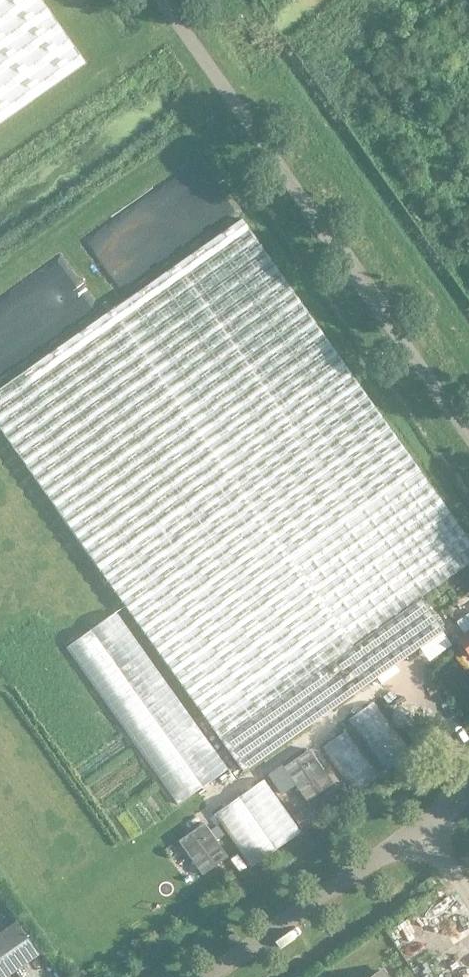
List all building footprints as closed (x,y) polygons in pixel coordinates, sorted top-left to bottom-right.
[(83,57),(43,0),(0,0),(0,116),(83,57)] [(0,394),(0,429),(244,772),(445,629),(422,597),(468,563),(468,539),(244,221),(0,394)] [(458,639),(468,654),(468,631),(458,639)] [(309,749),(283,767),(307,801),(333,783),(309,749)] [(344,787),(337,792),(343,802),(351,797),(344,787)] [(204,822),(178,840),(202,874),(228,856),(216,839),(210,830),(204,822)] [(217,825),(210,830),(216,839),(224,834),(217,825)] [(16,921),(0,932),(0,976),(5,976),(38,953),(16,921)]
